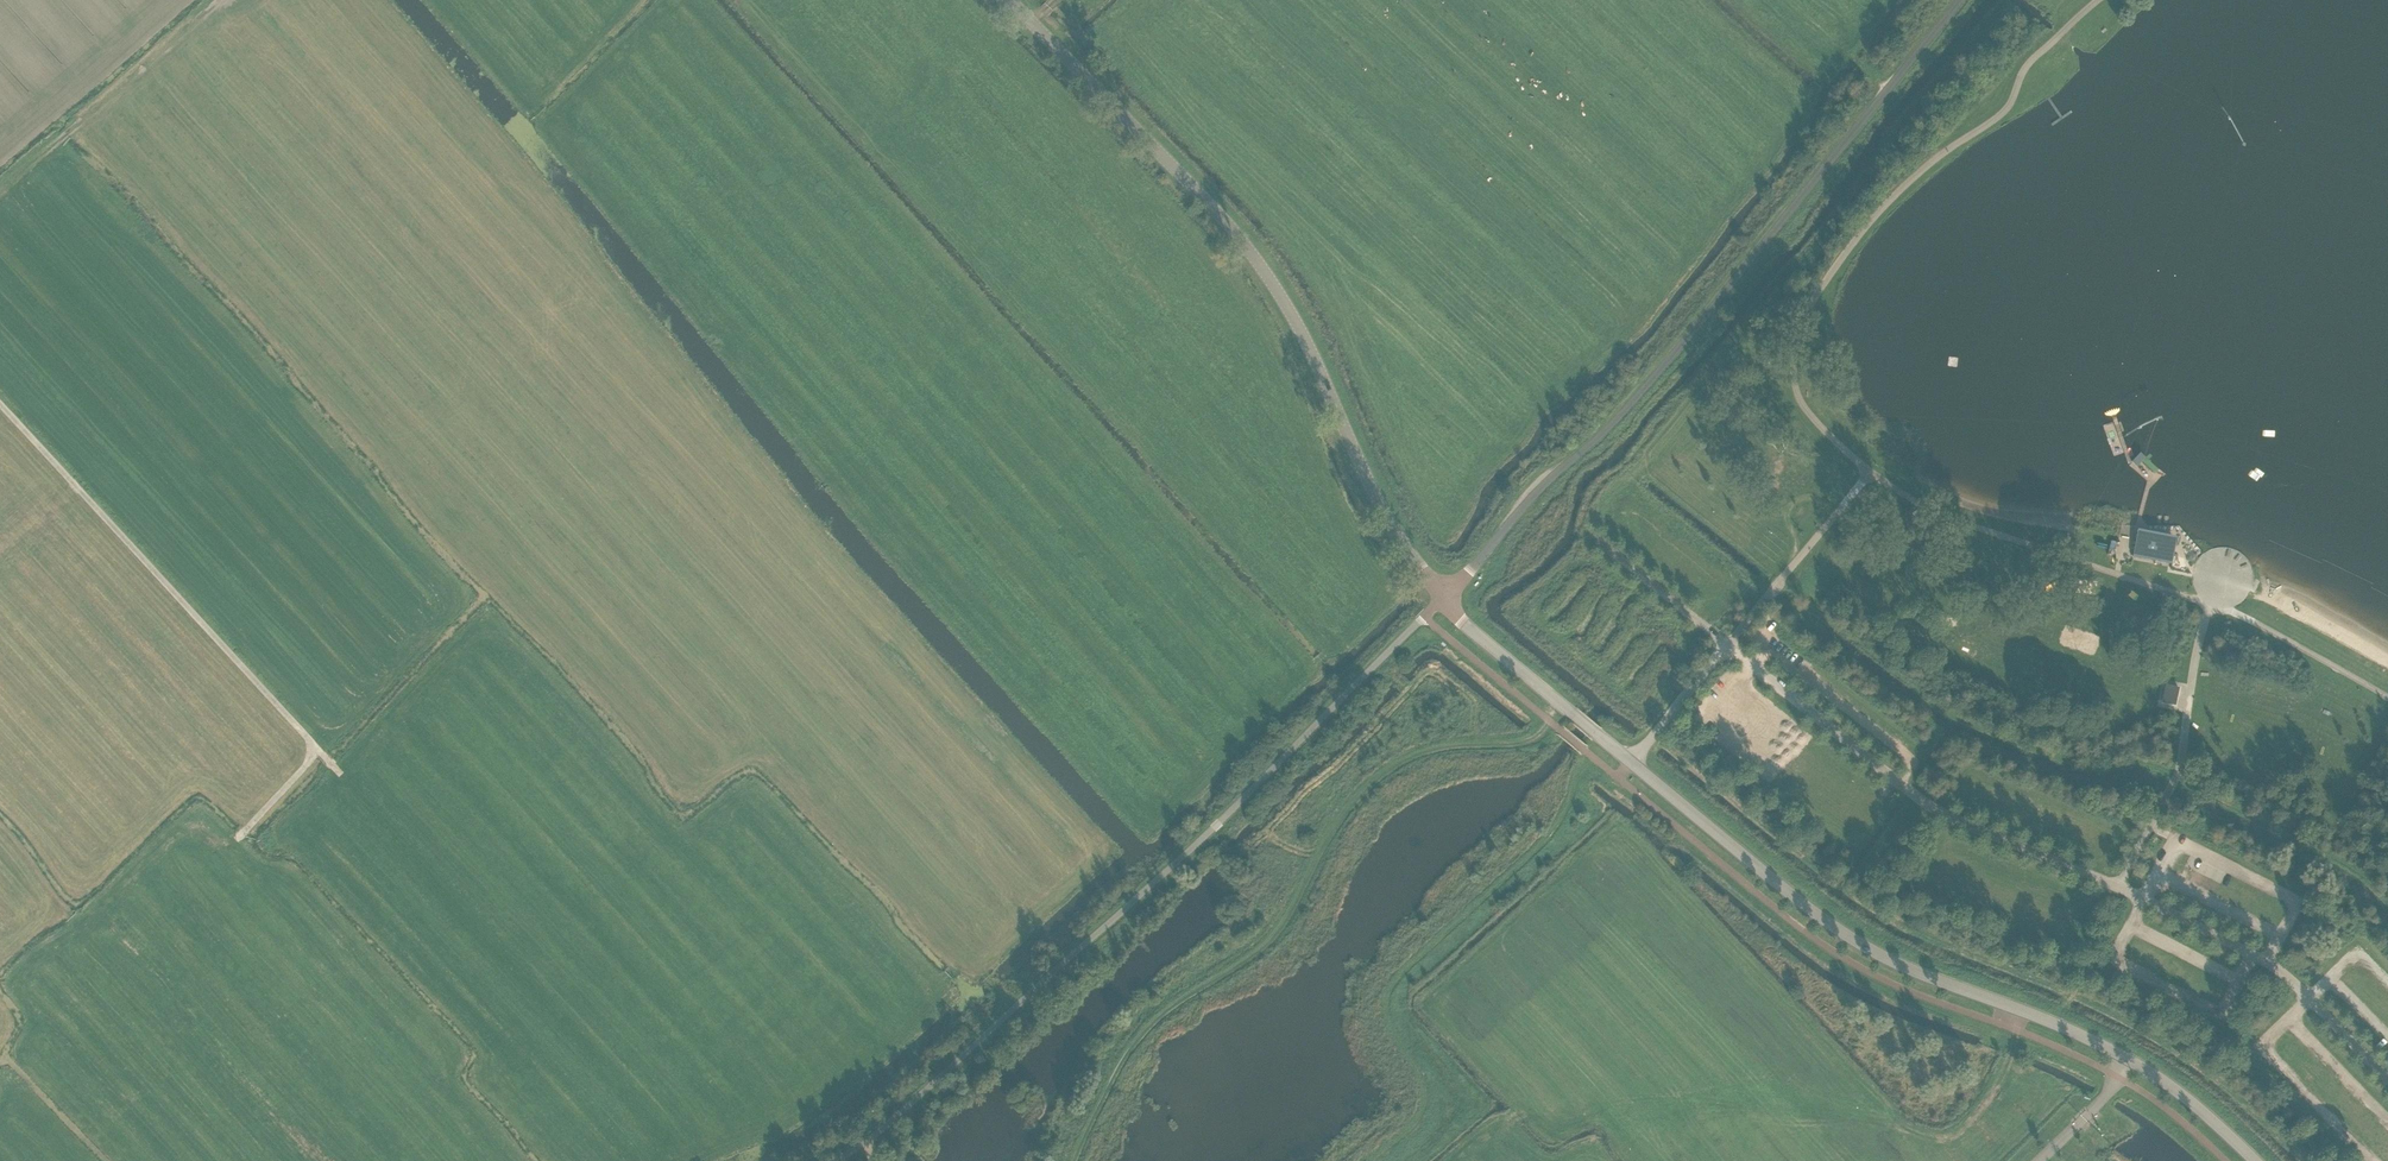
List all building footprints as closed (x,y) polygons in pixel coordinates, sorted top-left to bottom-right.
[(2136,466),(2144,458),(2138,453),(2131,462),(2136,466)] [(2132,558),(2171,565),(2175,545),(2137,537),(2132,558)] [(2176,706),(2180,687),(2166,685),(2163,703),(2176,706)]
